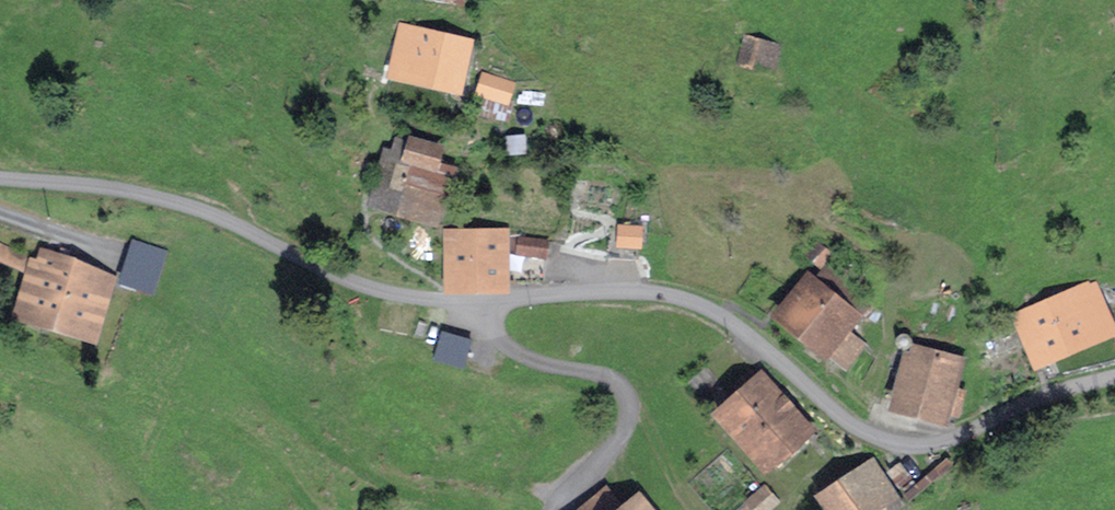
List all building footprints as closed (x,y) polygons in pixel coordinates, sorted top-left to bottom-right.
[(402,30),(393,70),(460,86),(469,46),(461,44),(464,32),(428,24),(425,35),(402,30)] [(745,36),(739,63),(772,72),(779,44),(745,36)] [(491,81),(486,96),(507,102),(513,83),(484,74),(482,78),(491,81)] [(432,215),(443,175),(451,177),(453,169),(434,164),(439,146),(414,134),(412,142),(398,138),(393,156),(383,154),(371,196),(432,215)] [(609,228),(608,257),(638,259),(639,229),(609,228)] [(452,229),(452,285),(501,284),(501,232),(492,229),(452,229)] [(524,237),(522,253),(548,256),(550,241),(524,237)] [(99,286),(76,280),(81,263),(44,252),(34,286),(28,284),(20,309),(86,329),(99,286)] [(845,366),(863,345),(846,330),(865,308),(858,302),(861,298),(825,268),(784,317),(845,366)] [(1019,318),(1036,358),(1109,327),(1091,287),(1019,318)] [(434,358),(463,367),(471,340),(441,331),(434,358)] [(1056,378),(1114,357),(1114,336),(1049,360),(1056,378)] [(957,411),(962,393),(951,390),(958,362),(910,350),(895,403),(943,416),(946,408),(957,411)] [(718,417),(762,466),(808,425),(764,376),(718,417)] [(879,502),(891,494),(873,466),(822,499),(829,509),(884,509),(879,502)] [(757,509),(769,509),(779,502),(765,485),(748,499),(757,509)] [(625,509),(651,509),(641,497),(625,509)]
